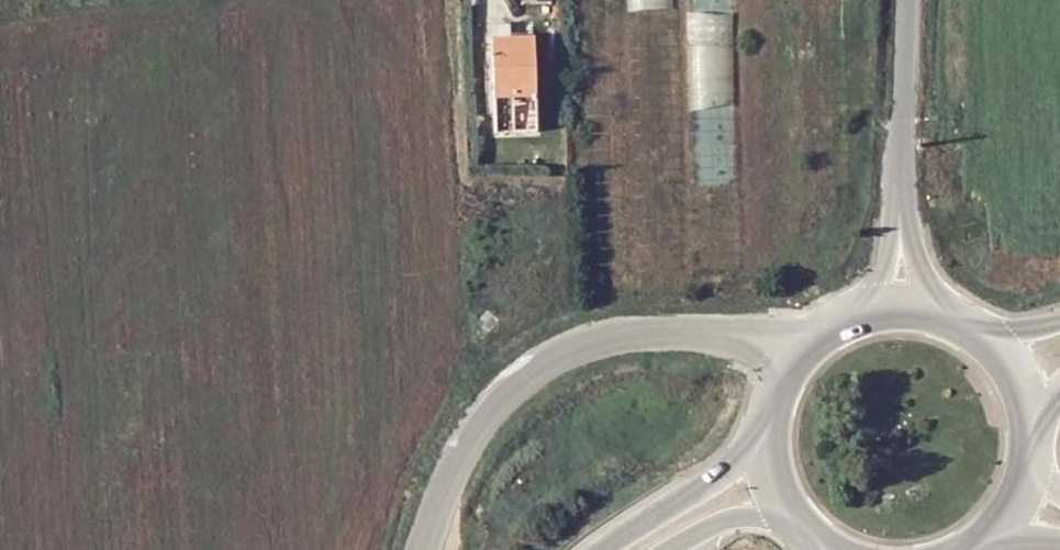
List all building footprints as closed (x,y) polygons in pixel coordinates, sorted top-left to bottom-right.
[(491,24),(492,41),(513,40),(513,30),(513,24),(491,24)] [(536,39),(513,40),(492,41),(495,99),(515,98),(536,97),(536,39)] [(536,111),(536,97),(515,98),(515,111),(536,111)]
